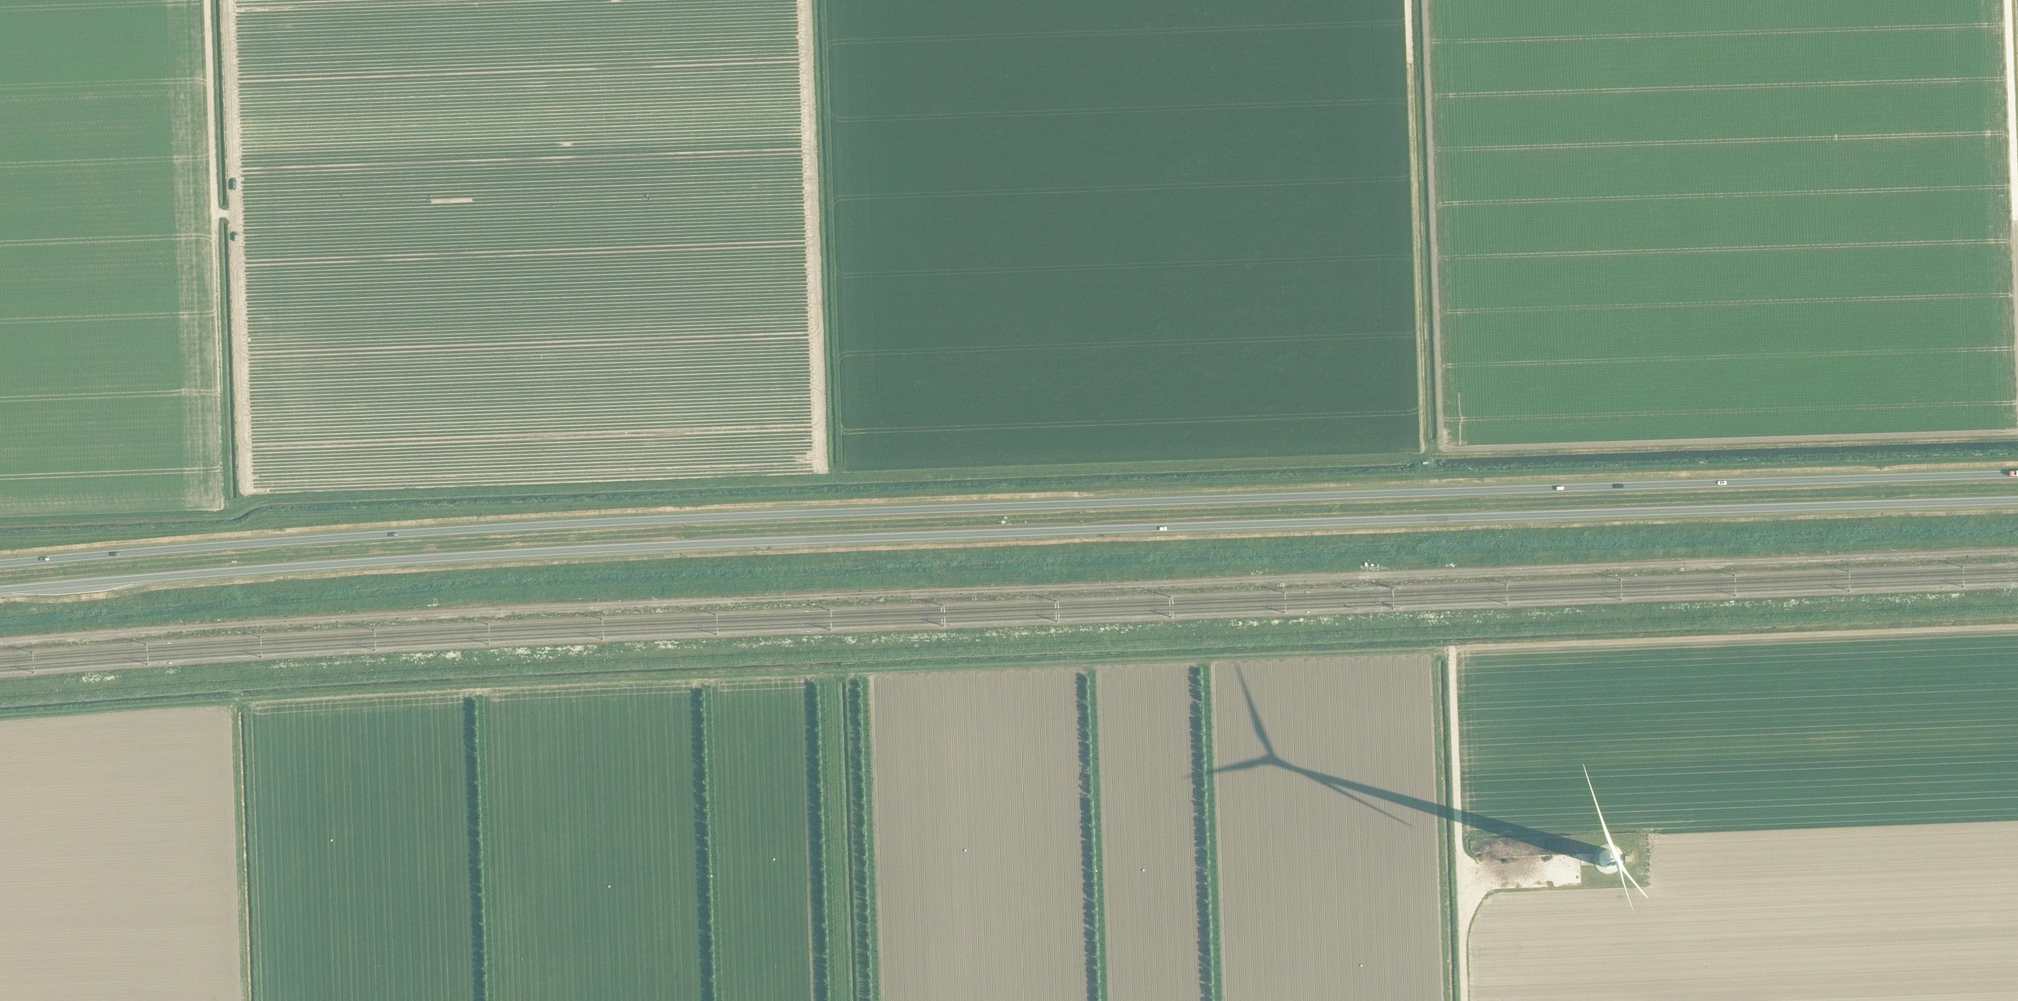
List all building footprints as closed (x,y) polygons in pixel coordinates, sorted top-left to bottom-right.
[(1617,862),(1617,861),(1617,860),(1617,859),(1617,858),(1617,857),(1616,856),(1616,855),(1615,854),(1615,853),(1614,853),(1613,852),(1612,852),(1611,851),(1610,851),(1609,850),(1608,850),(1607,850),(1606,850),(1605,851),(1604,851),(1603,851),(1602,852),(1601,852),(1600,853),(1600,854),(1599,854),(1599,855),(1598,856),(1598,857),(1598,858),(1598,859),(1598,860),(1598,861),(1598,862),(1598,863),(1598,864),(1599,865),(1599,866),(1600,866),(1600,867),(1601,868),(1602,868),(1602,869),(1603,869),(1604,869),(1605,869),(1606,870),(1607,870),(1608,870),(1609,870),(1610,869),(1611,869),(1612,869),(1613,868),(1614,867),(1615,867),(1615,866),(1616,865),(1616,864),(1617,863),(1617,862)]
